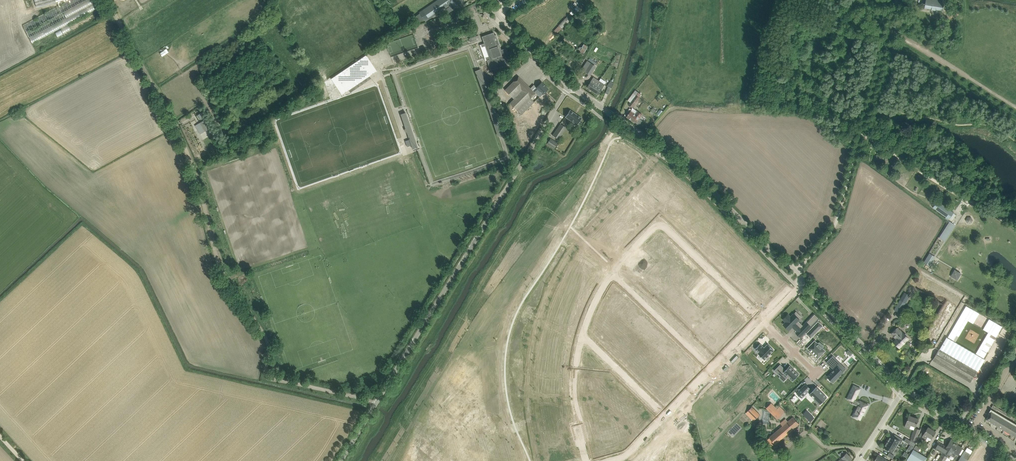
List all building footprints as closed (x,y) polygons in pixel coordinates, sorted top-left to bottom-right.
[(96,9),(91,0),(69,0),(23,25),(33,43),(61,28),(64,33),(71,30),(68,24),(96,9)] [(429,19),(445,8),(448,13),(453,10),(454,11),(463,5),(460,0),(437,0),(419,12),(425,21),(429,19)] [(925,8),(932,9),(936,10),(943,11),(945,0),(926,0),(925,8)] [(562,28),(569,21),(566,18),(558,25),(562,28)] [(494,32),(482,36),(484,43),(482,44),(483,47),(485,46),(489,56),(486,57),(490,70),(511,63),(506,48),(501,50),(496,35),(495,35),(494,32)] [(584,44),(580,50),(584,53),(588,46),(584,44)] [(366,55),(331,78),(342,94),(377,71),(366,55)] [(591,63),(585,71),(590,75),(596,66),(591,63)] [(509,85),(505,90),(514,99),(510,103),(517,110),(521,115),(534,102),(532,100),(530,98),(532,96),(535,93),(533,91),(530,88),(518,76),(515,80),(509,85)] [(590,83),(587,87),(598,95),(601,90),(605,84),(601,81),(599,85),(592,80),(590,83)] [(542,82),(533,91),(535,93),(536,92),(540,97),(548,89),(542,82)] [(629,105),(633,107),(640,98),(638,96),(640,93),(636,90),(634,93),(636,95),(629,105)] [(566,116),(577,124),(581,118),(570,110),(566,116)] [(635,114),(631,111),(627,117),(633,122),(634,121),(639,125),(642,120),(640,118),(643,114),(638,111),(635,114)] [(405,113),(400,114),(409,140),(411,145),(412,149),(417,148),(418,147),(406,112),(405,113)] [(205,120),(198,123),(204,132),(210,129),(205,120)] [(566,127),(565,126),(561,123),(553,135),(558,139),(566,127)] [(551,138),(549,141),(547,143),(551,146),(554,148),(558,143),(555,141),(551,138)] [(954,212),(938,201),(933,207),(949,219),(954,212)] [(672,205),(666,211),(672,217),(671,218),(674,221),(675,220),(676,220),(682,214),(681,214),(685,209),(681,205),(676,209),(672,205)] [(625,214),(619,219),(626,226),(632,219),(637,224),(645,216),(639,210),(636,213),(633,210),(627,216),(625,214)] [(691,218),(684,225),(688,229),(692,232),(694,230),(696,232),(704,224),(699,219),(695,223),(691,218)] [(719,219),(715,224),(719,228),(718,229),(724,236),(730,230),(719,219)] [(955,224),(950,221),(940,238),(945,241),(955,224)] [(734,235),(731,238),(737,244),(739,241),(734,235)] [(704,236),(697,243),(702,247),(703,247),(708,253),(715,247),(704,236)] [(722,237),(715,244),(719,248),(726,240),(722,237)] [(722,254),(715,260),(726,271),(732,264),(728,260),(731,258),(724,252),(722,254)] [(936,257),(930,253),(924,262),(930,266),(936,257)] [(578,275),(575,280),(583,284),(586,279),(593,283),(598,275),(591,271),(593,269),(588,266),(581,277),(578,275)] [(738,267),(730,275),(736,281),(741,277),(743,279),(742,280),(745,284),(754,275),(750,271),(749,273),(745,269),(743,271),(738,267)] [(767,268),(764,271),(771,278),(774,275),(767,268)] [(962,273),(955,269),(951,276),(958,280),(962,273)] [(568,270),(563,278),(568,280),(572,272),(568,270)] [(760,292),(756,296),(762,302),(774,290),(768,284),(765,288),(764,287),(759,292),(760,292)] [(895,309),(900,313),(910,295),(905,292),(895,309)] [(927,336),(924,340),(936,347),(938,342),(959,307),(948,300),(927,336)] [(966,304),(940,349),(977,371),(978,371),(1004,326),(966,304)] [(563,310),(561,316),(569,318),(570,313),(563,310)] [(788,315),(783,320),(785,322),(783,324),(789,330),(795,324),(800,329),(796,333),(800,337),(810,327),(806,322),(803,326),(798,321),(799,320),(793,314),(790,317),(788,315)] [(561,318),(559,325),(563,327),(561,332),(566,333),(568,328),(572,329),(574,325),(573,325),(574,322),(561,318)] [(818,322),(807,334),(811,338),(822,326),(818,322)] [(898,327),(895,330),(891,334),(896,339),(894,341),(900,347),(909,338),(903,332),(903,333),(898,327)] [(815,341),(808,348),(812,352),(814,354),(818,358),(825,351),(822,348),(823,346),(819,343),(817,344),(815,341)] [(760,344),(755,349),(759,353),(758,354),(765,360),(774,350),(768,344),(764,347),(760,344)] [(939,349),(935,356),(933,360),(971,382),(977,371),(940,349),(939,349)] [(833,356),(826,362),(834,370),(827,376),(833,382),(844,372),(843,371),(838,366),(841,363),(833,356)] [(739,362),(734,368),(743,377),(748,371),(751,373),(754,370),(749,366),(746,369),(739,362)] [(780,364),(774,370),(778,374),(779,372),(786,379),(788,377),(792,381),(793,381),(799,374),(790,366),(790,365),(785,370),(783,368),(784,367),(780,364)] [(584,373),(583,382),(598,384),(599,375),(594,374),(589,373),(589,374),(584,373)] [(609,378),(602,385),(605,388),(612,381),(609,378)] [(715,388),(713,391),(718,396),(721,392),(725,396),(729,392),(725,389),(728,387),(722,381),(719,384),(718,384),(715,387),(715,388)] [(734,382),(730,386),(740,396),(743,392),(734,382)] [(854,385),(849,396),(855,399),(860,388),(854,385)] [(802,387),(797,393),(802,398),(808,392),(810,393),(809,394),(820,404),(827,397),(816,387),(813,390),(811,389),(809,387),(805,391),(802,387)] [(855,410),(852,416),(857,419),(858,418),(860,419),(863,414),(864,415),(864,414),(863,414),(864,412),(865,412),(868,405),(860,401),(858,404),(857,406),(857,407),(858,407),(856,411),(855,410)] [(771,403),(766,408),(777,419),(785,412),(780,406),(777,409),(771,403)] [(630,405),(624,411),(627,414),(630,411),(635,416),(640,421),(648,413),(642,408),(639,405),(634,409),(630,405)] [(993,405),(991,408),(997,411),(997,410),(1011,418),(1012,416),(993,405)] [(753,406),(746,413),(754,421),(761,414),(753,406)] [(572,408),(552,409),(553,418),(572,417),(572,408)] [(986,419),(1015,437),(1015,426),(991,411),(986,419)] [(605,412),(601,416),(610,425),(614,420),(605,412)] [(909,415),(908,420),(905,427),(909,428),(911,424),(916,426),(918,419),(909,415)] [(786,419),(784,421),(781,424),(783,426),(769,437),(770,438),(766,440),(772,446),(775,444),(799,424),(793,417),(788,421),(786,419)] [(560,423),(543,428),(544,434),(562,430),(560,423)] [(936,432),(928,427),(924,434),(921,432),(919,437),(925,441),(928,436),(932,438),(936,432)] [(912,439),(911,440),(916,441),(916,440),(919,434),(918,434),(920,430),(914,428),(911,438),(912,439)] [(888,440),(888,441),(897,446),(899,442),(900,443),(903,440),(895,435),(894,437),(891,435),(890,437),(889,437),(887,439),(888,440)] [(550,436),(540,439),(542,446),(546,445),(546,442),(552,441),(550,436)] [(563,436),(554,438),(556,446),(560,445),(562,452),(568,450),(568,452),(573,451),(572,445),(571,445),(570,442),(565,443),(563,436)] [(884,447),(893,452),(897,446),(888,441),(887,442),(886,441),(884,444),(885,444),(884,447)] [(934,448),(943,453),(942,454),(942,453),(942,454),(938,460),(945,460),(948,456),(947,456),(944,454),(946,452),(948,453),(951,455),(953,451),(957,453),(958,454),(959,454),(958,453),(961,448),(962,448),(958,445),(954,443),(954,444),(950,442),(951,441),(950,441),(947,447),(944,445),(937,441),(934,448)] [(907,460),(909,460),(925,460),(927,458),(913,449),(907,460)] [(975,456),(983,460),(984,460),(985,459),(989,460),(990,460),(993,456),(993,455),(990,453),(990,454),(985,451),(983,453),(979,451),(975,456)] [(853,459),(847,453),(842,457),(842,458),(839,460),(850,460),(853,459)]
